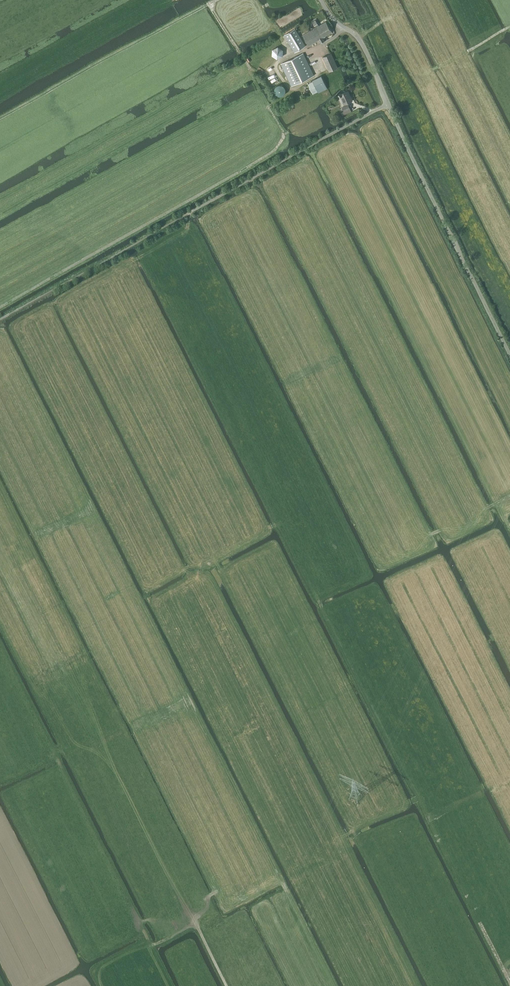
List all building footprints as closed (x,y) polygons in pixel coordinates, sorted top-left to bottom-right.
[(316,27),(303,35),(309,46),(333,32),(326,21),(319,26),(315,19),(312,21),(316,27)] [(284,35),(294,53),(305,46),(295,29),(284,35)] [(303,53),(281,64),(291,86),(314,75),(303,53)] [(332,53),(323,57),(330,71),(338,68),(332,53)] [(322,76),(313,80),(319,93),(327,88),(322,76)] [(282,90),(282,88),(282,87),(281,86),(281,85),(279,84),(278,83),(277,83),(276,83),(274,84),(273,84),(272,85),(271,86),(271,87),(271,89),(271,90),(271,91),(272,92),(272,94),(273,94),(275,95),(276,95),(277,95),(279,95),(280,94),(281,93),(282,92),(282,91),(282,90)] [(348,91),(340,94),(345,106),(342,107),(344,111),(350,109),(347,103),(352,101),(348,91)]
